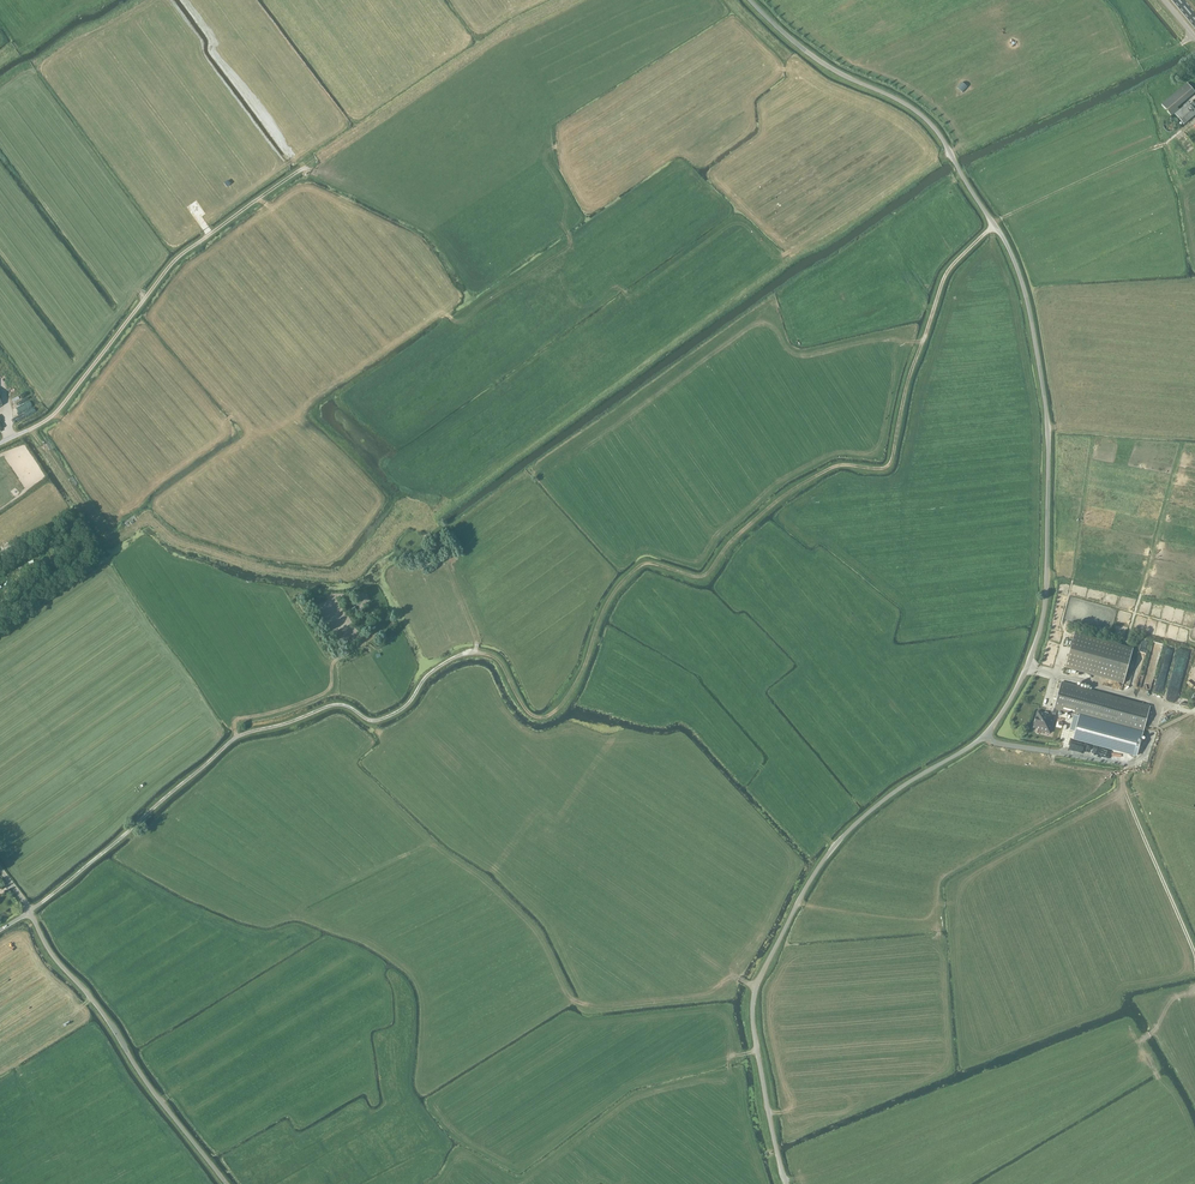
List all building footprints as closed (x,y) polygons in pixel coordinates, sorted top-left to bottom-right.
[(1171,116),(1174,113),(1178,110),(1177,108),(1194,92),(1187,83),(1161,105),(1171,116)] [(1174,113),(1184,125),(1194,115),(1194,100),(1189,104),(1188,103),(1185,105),(1179,110),(1178,110),(1174,113)] [(1176,126),(1176,125),(1176,123),(1175,121),(1174,120),(1172,119),(1169,118),(1167,118),(1166,118),(1165,119),(1163,120),(1162,121),(1162,123),(1161,125),(1162,128),(1162,129),(1163,130),(1164,131),(1165,132),(1167,133),(1168,133),(1170,133),(1171,132),(1173,132),(1174,131),(1175,130),(1176,128),(1176,126)] [(409,557),(411,561),(418,557),(415,553),(409,557)] [(1065,668),(1123,684),(1133,649),(1075,633),(1065,668)] [(1150,641),(1142,639),(1129,688),(1136,690),(1150,641)] [(1162,644),(1154,642),(1141,689),(1149,691),(1162,644)] [(1176,648),(1167,645),(1154,692),(1163,695),(1176,648)] [(1191,650),(1180,647),(1168,692),(1179,695),(1191,650)] [(1037,711),(1033,728),(1038,729),(1037,730),(1050,734),(1056,710),(1074,715),(1070,731),(1075,732),(1073,738),(1137,756),(1143,733),(1150,707),(1061,683),(1052,715),(1037,711)]
